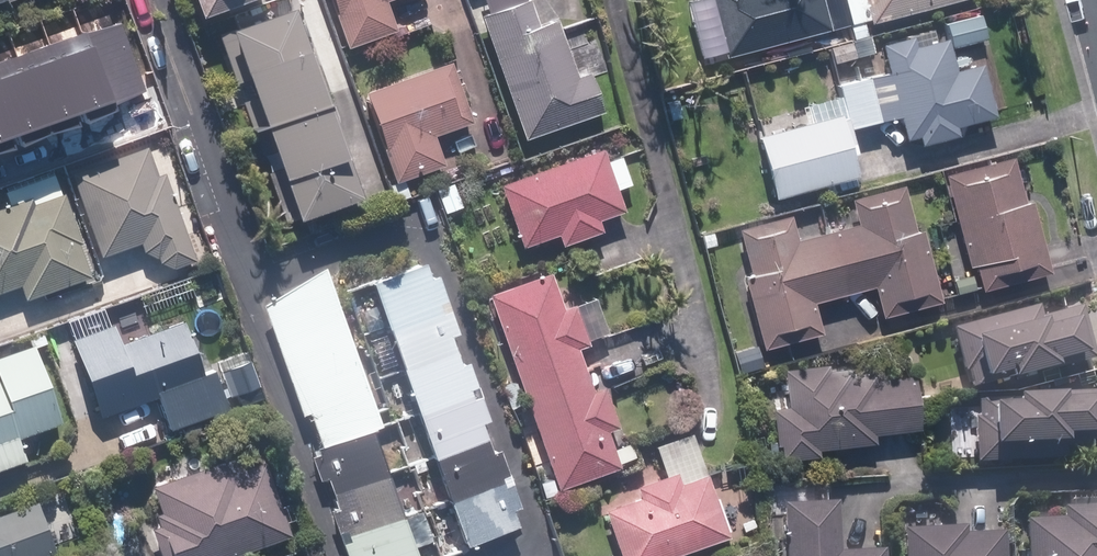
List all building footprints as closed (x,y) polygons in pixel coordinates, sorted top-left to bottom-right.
[(192,18),(243,0),(185,0),(192,18)] [(343,47),(390,30),(380,1),(383,0),(327,0),(343,47)] [(476,17),(521,139),(597,112),(584,74),(572,78),(551,19),(533,26),(524,0),(522,0),(476,17)] [(694,0),(708,53),(720,50),(722,57),(834,27),(837,39),(849,36),(839,0),(694,0)] [(849,36),(850,39),(863,36),(859,21),(866,19),(867,23),(956,0),(839,0),(849,36)] [(976,16),(941,24),(947,46),(981,38),(976,16)] [(259,101),(248,104),(255,127),(319,105),(305,62),(295,65),(278,18),(223,37),(238,77),(249,74),(259,101)] [(121,111),(118,103),(148,93),(123,21),(0,63),(0,153),(121,111)] [(950,70),(942,41),(912,49),(909,39),(877,47),(884,72),(864,77),(875,121),(895,116),(901,138),(913,135),(916,144),(953,135),(951,126),(990,116),(978,68),(951,74),(950,70)] [(850,42),(826,49),(831,64),(854,57),(850,42)] [(447,66),(360,96),(391,184),(400,181),(441,167),(430,137),(468,124),(447,66)] [(845,129),(875,121),(864,77),(855,79),(852,68),(841,70),(844,82),(834,85),(837,97),(797,107),(801,123),(753,135),(769,197),(852,176),(846,155),(851,153),(845,129)] [(664,101),(668,120),(679,118),(675,99),(664,101)] [(273,176),(288,217),(341,198),(324,151),(335,147),(319,105),(255,127),(263,149),(275,145),(284,172),(273,176)] [(596,148),(496,183),(517,246),(552,234),(556,245),(596,231),(592,221),(619,211),(612,189),(626,183),(616,155),(601,161),(596,148)] [(68,176),(97,258),(136,244),(140,254),(154,261),(154,264),(168,270),(190,262),(159,175),(153,177),(143,149),(68,176)] [(1008,157),(939,174),(963,269),(971,267),(976,290),(1045,273),(1028,200),(1019,202),(1008,157)] [(408,199),(402,183),(387,189),(392,203),(408,199)] [(449,183),(432,189),(441,213),(458,207),(449,183)] [(823,231),(839,294),(871,286),(878,316),(937,301),(918,230),(912,231),(899,185),(847,198),(854,223),(823,231)] [(75,242),(58,194),(0,213),(0,290),(15,285),(20,298),(84,277),(72,243),(75,242)] [(808,302),(839,294),(823,231),(794,238),(788,215),(733,230),(744,271),(738,273),(758,348),(817,333),(808,302)] [(419,261),(363,281),(380,326),(443,304),(433,275),(425,278),(419,261)] [(362,430),(375,425),(318,265),(258,302),(299,417),(306,414),(317,446),(362,430)] [(581,368),(574,348),(584,345),(569,305),(559,308),(546,271),(484,293),(518,390),(581,368)] [(443,304),(380,326),(395,370),(451,350),(445,334),(453,332),(443,304)] [(970,389),(1003,380),(1004,384),(1006,389),(1052,377),(1051,371),(1081,363),(1080,359),(1091,357),(1080,312),(1039,322),(1037,311),(951,332),(961,374),(966,373),(970,389)] [(180,325),(116,345),(110,327),(69,341),(94,416),(153,396),(163,429),(223,409),(211,373),(198,378),(180,325)] [(37,330),(24,335),(29,348),(43,342),(37,330)] [(20,460),(13,437),(54,423),(28,346),(0,356),(0,466),(20,460)] [(451,350),(395,370),(411,413),(474,391),(464,363),(456,366),(451,350)] [(770,352),(754,355),(757,369),(772,366),(770,352)] [(225,371),(235,398),(264,387),(254,360),(225,371)] [(609,448),(603,430),(613,427),(598,385),(588,389),(581,368),(518,390),(553,488),(616,467),(614,462),(631,456),(626,442),(609,448)] [(771,446),(765,447),(766,459),(775,458),(775,463),(813,460),(812,451),(869,446),(868,437),(913,433),(909,380),(873,383),(872,374),(846,377),(845,372),(823,373),(823,368),(781,372),(784,410),(768,411),(771,446)] [(482,436),(477,421),(485,419),(474,391),(411,413),(427,456),(482,436)] [(1006,401),(971,402),(972,418),(968,418),(970,463),(1061,459),(1060,448),(1096,446),(1096,392),(1006,395),(1006,401)] [(317,446),(311,448),(326,491),(377,472),(362,430),(317,446)] [(650,445),(661,476),(632,486),(637,497),(599,510),(615,555),(667,555),(724,536),(688,432),(650,445)] [(482,436),(427,456),(442,499),(505,476),(495,449),(488,452),(482,436)] [(262,467),(235,477),(230,464),(158,489),(171,527),(158,531),(158,532),(167,555),(223,555),(286,534),(262,467)] [(326,491),(332,508),(324,511),(334,539),(393,517),(377,472),(326,491)] [(505,476),(442,499),(458,544),(513,523),(508,508),(515,505),(505,476)] [(779,504),(781,555),(879,555),(879,549),(836,552),(834,501),(779,504)] [(0,515),(0,555),(42,555),(49,553),(31,504),(0,515)] [(1060,519),(1020,520),(1022,555),(1096,555),(1096,506),(1059,508),(1060,519)] [(334,539),(340,555),(407,555),(393,517),(334,539)] [(901,555),(1000,555),(999,532),(961,534),(961,527),(900,529),(901,555)] [(603,530),(584,536),(589,549),(607,543),(603,530)]
